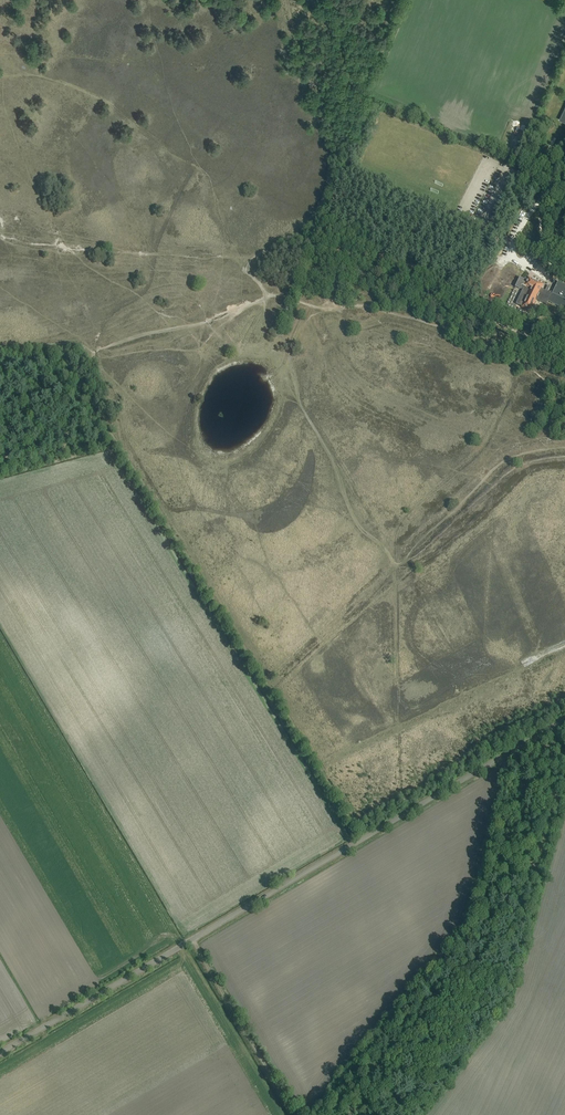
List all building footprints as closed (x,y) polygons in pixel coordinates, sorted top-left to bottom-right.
[(520,184),(523,178),(517,175),(515,181),(520,184)] [(543,254),(537,251),(534,258),(540,261),(543,254)] [(558,282),(554,291),(549,293),(547,292),(548,290),(546,289),(545,291),(541,289),(542,285),(529,278),(526,283),(520,280),(517,287),(521,289),(523,285),(531,289),(522,307),(530,311),(535,300),(546,305),(548,302),(564,310),(564,285),(558,282)]
